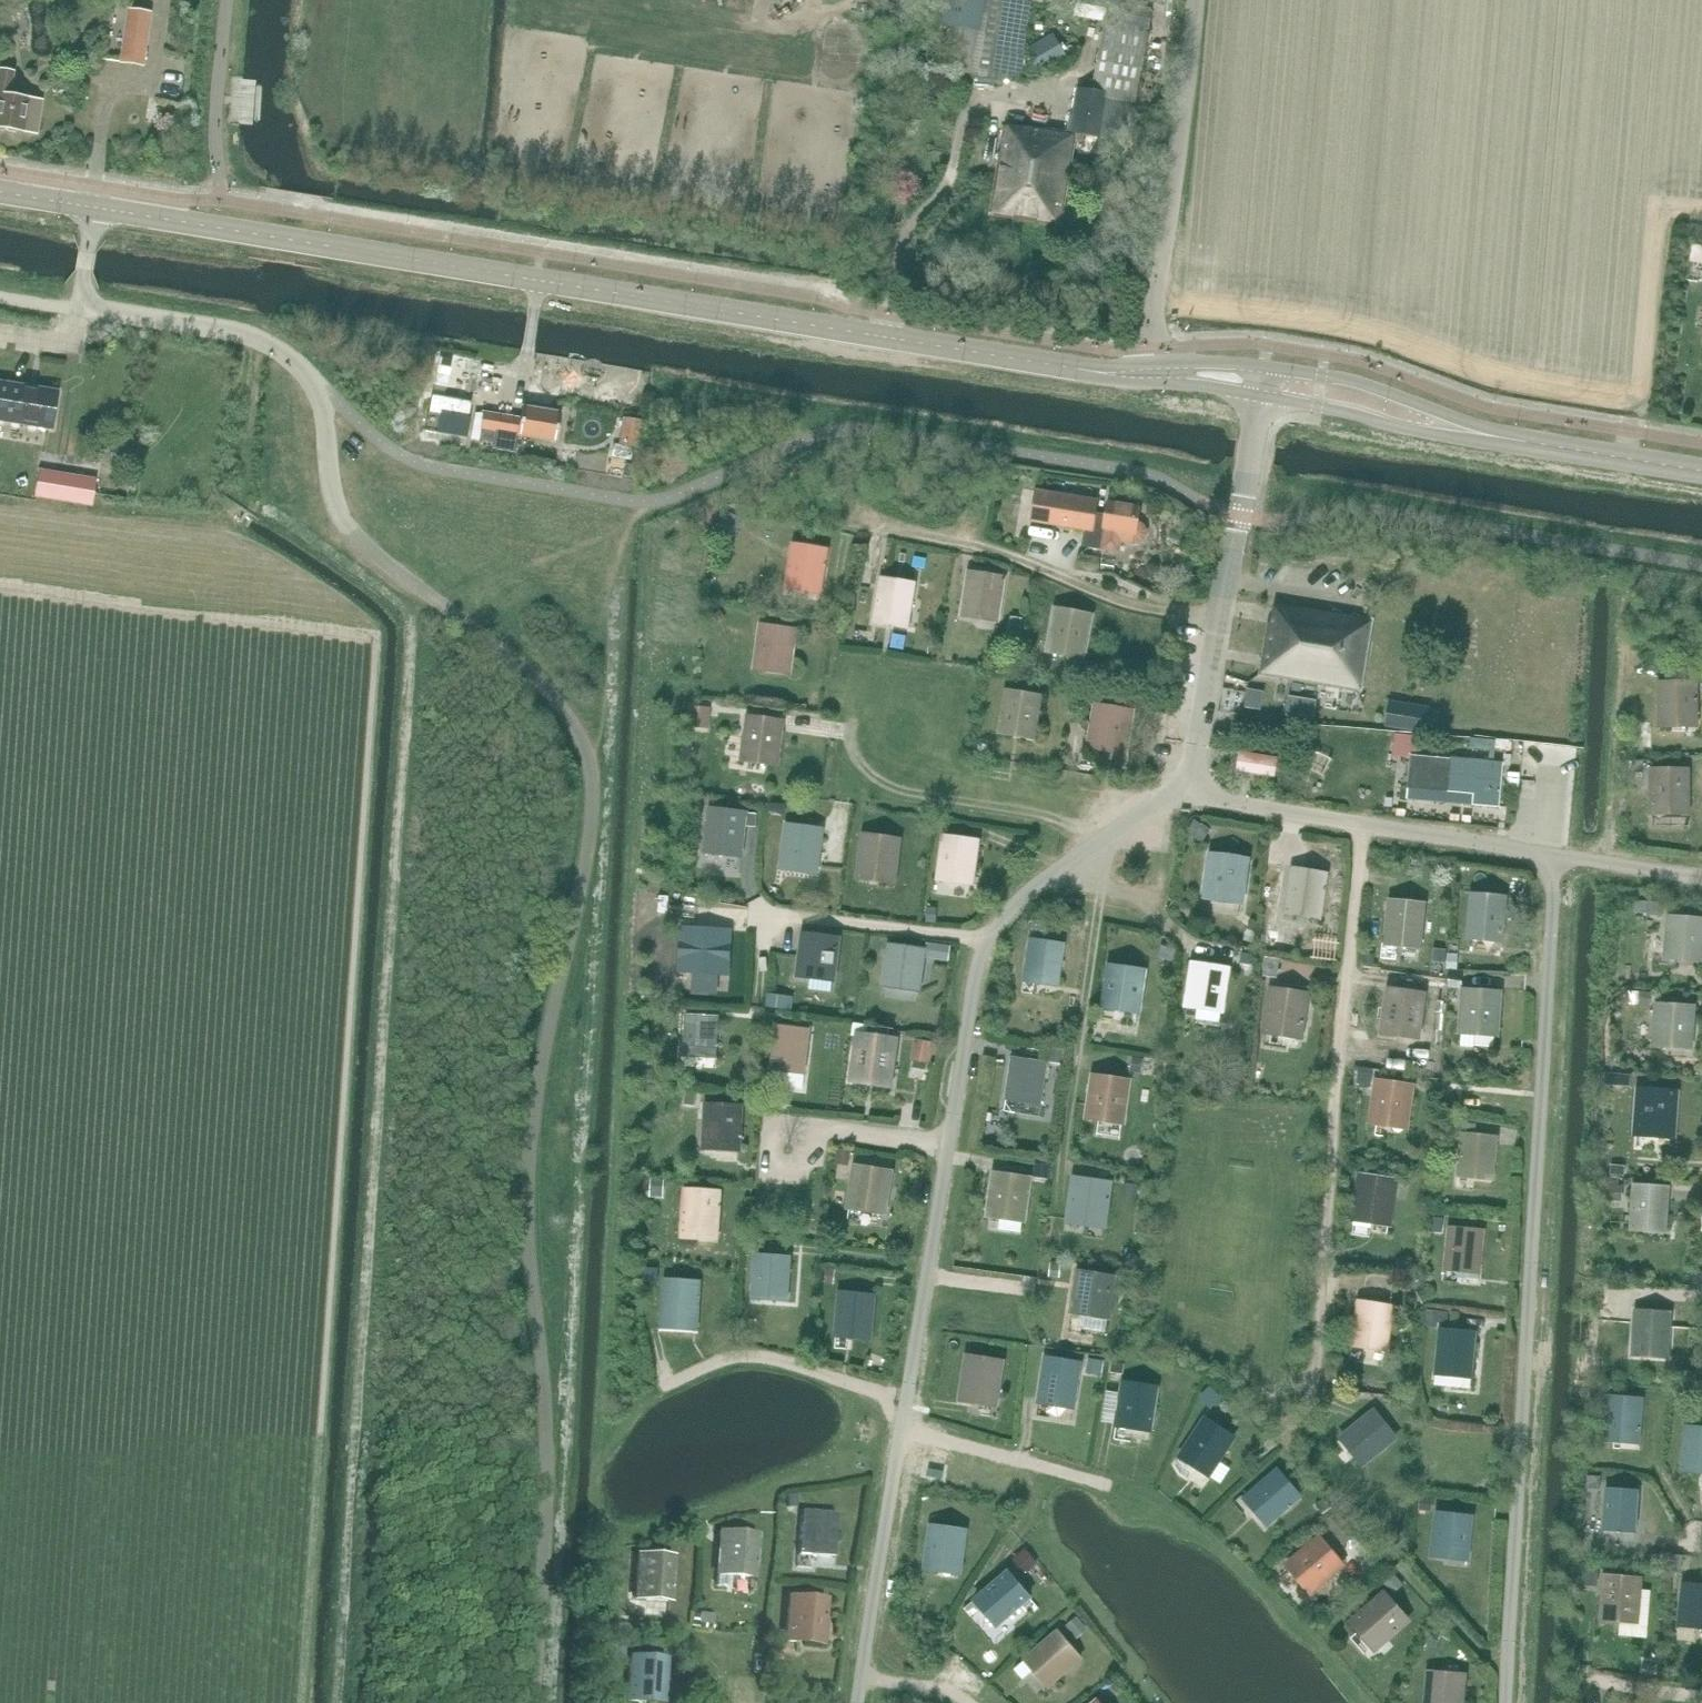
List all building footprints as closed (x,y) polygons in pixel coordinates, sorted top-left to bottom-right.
[(945,23),(978,27),(982,0),(949,0),(945,23)] [(977,75),(1004,79),(1016,0),(988,0),(977,75)] [(1076,134),(1074,141),(1083,142),(1084,135),(1117,140),(1124,99),(1136,101),(1145,56),(1153,11),(1108,2),(1092,92),(1082,91),(1076,134)] [(142,66),(150,13),(128,10),(120,63),(142,66)] [(971,74),(977,30),(951,26),(945,70),(971,74)] [(1028,48),(1042,71),(1068,56),(1054,32),(1028,48)] [(12,72),(0,70),(0,128),(5,129),(8,131),(15,133),(18,131),(36,134),(41,101),(9,96),(12,72)] [(996,184),(991,215),(1061,226),(1074,141),(1076,134),(1025,126),(1025,130),(1004,127),(996,184)] [(52,429),(58,391),(0,381),(0,420),(52,429)] [(556,442),(560,412),(523,406),(521,418),(483,412),(478,441),(492,443),(491,449),(515,453),(518,435),(556,442)] [(39,470),(35,496),(48,498),(52,472),(39,470)] [(70,475),(65,501),(91,505),(93,493),(96,479),(70,475)] [(1096,513),(1098,501),(1036,491),(1031,521),(1091,531),(1088,547),(1120,552),(1121,542),(1134,544),(1140,543),(1145,540),(1147,535),(1146,529),(1143,524),(1138,522),(1140,508),(1109,503),(1107,515),(1096,513)] [(723,516),(716,524),(726,533),(733,525),(723,516)] [(805,547),(804,548),(794,547),(792,556),(791,556),(786,588),(820,593),(827,551),(805,547)] [(997,611),(1003,578),(968,573),(961,616),(973,617),(975,607),(997,611)] [(892,581),(892,582),(882,580),(880,590),(879,589),(874,622),(907,627),(915,585),(892,581)] [(1362,693),(1373,621),(1276,603),(1272,624),(1268,623),(1260,676),(1362,693)] [(1068,612),(1068,613),(1057,611),(1056,620),(1055,620),(1049,652),(1060,654),(1062,644),(1084,648),(1090,616),(1068,612)] [(773,628),(773,629),(762,627),(761,637),(760,637),(756,669),(767,671),(768,660),(791,663),(795,631),(773,628)] [(1142,685),(1155,681),(1151,670),(1138,675),(1142,685)] [(1672,716),(1695,715),(1695,683),(1672,683),(1672,684),(1661,684),(1661,694),(1660,694),(1661,727),(1672,726),(1672,716)] [(1018,693),(1018,694),(1007,692),(1006,702),(1005,701),(999,734),(1010,735),(1012,725),(1035,729),(1040,697),(1018,693)] [(1158,707),(1160,699),(1147,697),(1146,705),(1158,707)] [(694,708),(693,726),(704,726),(705,709),(694,708)] [(1108,708),(1108,709),(1098,708),(1096,717),(1095,717),(1090,749),(1101,751),(1103,740),(1126,744),(1131,712),(1108,708)] [(759,719),(759,720),(749,719),(748,728),(746,728),(742,760),(754,762),(755,751),(778,754),(782,722),(759,719)] [(1270,757),(1235,753),(1233,771),(1268,775),(1270,757)] [(1499,807),(1503,764),(1411,756),(1408,788),(1474,794),(1473,805),(1499,807)] [(1652,814),(1687,814),(1687,770),(1664,770),(1664,772),(1653,772),(1653,781),(1652,781),(1652,814)] [(699,809),(699,801),(692,800),(691,808),(699,809)] [(784,815),(785,806),(771,804),(770,813),(784,815)] [(738,856),(743,813),(720,811),(720,812),(710,811),(709,821),(708,820),(704,853),(738,856)] [(1194,837),(1202,825),(1194,820),(1187,832),(1194,837)] [(817,862),(821,830),(787,826),(782,869),(793,870),(794,859),(817,862)] [(876,837),(876,838),(865,837),(864,846),(863,846),(859,878),(870,880),(871,869),(894,872),(898,840),(876,837)] [(955,838),(955,839),(945,838),(943,847),(942,847),(938,879),(972,884),(978,841),(955,838)] [(1242,892),(1247,860),(1212,855),(1206,898),(1224,901),(1226,890),(1242,892)] [(1304,871),(1304,872),(1293,871),(1292,880),(1291,880),(1286,912),(1297,914),(1298,903),(1321,907),(1326,875),(1304,871)] [(1502,930),(1505,898),(1483,896),(1483,897),(1472,896),(1471,906),(1470,906),(1467,938),(1479,939),(1480,929),(1502,930)] [(1633,914),(1660,916),(1661,902),(1634,901),(1633,914)] [(1420,948),(1424,905),(1402,903),(1402,904),(1391,903),(1390,912),(1389,912),(1386,944),(1420,948)] [(689,919),(689,907),(682,907),(681,919),(689,919)] [(935,922),(936,910),(927,910),(927,922),(935,922)] [(1701,941),(1701,919),(1681,917),(1681,918),(1670,917),(1670,927),(1669,927),(1666,959),(1677,960),(1678,950),(1701,951),(1701,941)] [(720,974),(722,931),(699,930),(699,931),(689,930),(688,940),(687,940),(686,973),(720,974)] [(832,970),(837,937),(802,933),(797,976),(808,978),(810,967),(832,970)] [(1041,941),(1041,942),(1031,941),(1030,950),(1028,950),(1024,982),(1058,987),(1064,944),(1041,941)] [(901,946),(901,947),(891,946),(889,955),(888,955),(884,987),(918,992),(924,949),(901,946)] [(1172,961),(1175,951),(1163,947),(1160,957),(1172,961)] [(1457,964),(1458,952),(1450,951),(1449,963),(1457,964)] [(1272,972),(1274,960),(1266,959),(1264,971),(1272,972)] [(1205,966),(1205,967),(1194,965),(1193,975),(1192,975),(1187,1007),(1198,1009),(1200,998),(1222,1001),(1227,969),(1205,966)] [(1442,977),(1443,966),(1435,965),(1433,976),(1442,977)] [(1138,1013),(1144,970),(1110,966),(1104,1009),(1138,1013)] [(1284,992),(1284,993),(1273,991),(1272,1001),(1270,1000),(1266,1033),(1299,1038),(1306,995),(1284,992)] [(1401,992),(1401,993),(1390,991),(1389,1001),(1388,1001),(1383,1033),(1394,1035),(1396,1024),(1418,1027),(1423,995),(1401,992)] [(1458,1003),(1459,991),(1449,991),(1448,1002),(1458,1003)] [(1496,1025),(1498,992),(1476,991),(1476,992),(1465,991),(1465,1001),(1463,1001),(1461,1033),(1472,1034),(1472,1035),(1496,1036),(1497,1025),(1496,1025)] [(1650,1001),(1650,992),(1641,991),(1641,1000),(1650,1001)] [(770,994),(768,1006),(786,1009),(787,997),(770,994)] [(1690,1039),(1692,1006),(1669,1005),(1669,1006),(1659,1005),(1658,1015),(1657,1015),(1655,1047),(1666,1048),(1667,1037),(1690,1039)] [(1198,1019),(1199,1012),(1191,1011),(1190,1018),(1198,1019)] [(717,1049),(718,1017),(696,1015),(696,1016),(685,1016),(685,1025),(684,1025),(682,1058),(693,1058),(694,1048),(717,1049)] [(787,1026),(787,1028),(776,1026),(775,1036),(774,1035),(770,1068),(781,1069),(781,1072),(804,1075),(810,1029),(787,1026)] [(894,1041),(871,1038),(860,1037),(854,1080),(888,1084),(894,1041)] [(932,1052),(933,1043),(920,1041),(918,1050),(932,1052)] [(1142,1058),(1131,1056),(1129,1069),(1140,1071),(1142,1058)] [(1024,1059),(1024,1060),(1013,1059),(1012,1068),(1011,1068),(1006,1100),(1040,1105),(1046,1063),(1024,1059)] [(1370,1084),(1371,1076),(1359,1075),(1358,1083),(1370,1084)] [(1106,1078),(1106,1079),(1095,1078),(1094,1087),(1093,1087),(1088,1119),(1122,1124),(1128,1082),(1106,1078)] [(1389,1083),(1389,1084),(1379,1082),(1377,1092),(1376,1092),(1371,1124),(1382,1126),(1384,1115),(1407,1118),(1412,1086),(1389,1083)] [(1672,1126),(1674,1093),(1652,1092),(1652,1093),(1641,1092),(1640,1102),(1639,1101),(1637,1134),(1648,1135),(1649,1124),(1672,1126)] [(739,1136),(741,1107),(706,1105),(704,1149),(716,1149),(716,1138),(739,1139),(742,1139),(742,1136),(739,1136)] [(1474,1135),(1475,1126),(1465,1125),(1463,1144),(1461,1144),(1458,1177),(1469,1178),(1470,1167),(1493,1170),(1497,1138),(1474,1135)] [(850,1160),(851,1152),(839,1150),(838,1158),(850,1160)] [(883,1213),(890,1171),(856,1165),(849,1208),(883,1213)] [(1623,1176),(1624,1168),(1612,1167),(1611,1175),(1623,1176)] [(1047,1178),(1048,1169),(1039,1168),(1038,1177),(1047,1178)] [(1006,1175),(1006,1177),(996,1175),(994,1184),(993,1184),(989,1217),(1022,1221),(1029,1179),(1006,1175)] [(1372,1178),(1372,1179),(1362,1178),(1360,1187),(1359,1187),(1354,1219),(1388,1224),(1395,1182),(1372,1178)] [(663,1192),(663,1190),(663,1180),(655,1179),(654,1192),(663,1192)] [(1086,1181),(1086,1182),(1076,1180),(1074,1190),(1073,1190),(1069,1222),(1080,1224),(1081,1213),(1104,1216),(1109,1184),(1086,1181)] [(1136,1193),(1137,1185),(1125,1183),(1124,1191),(1136,1193)] [(1618,1201),(1619,1187),(1607,1187),(1606,1200),(1618,1201)] [(1666,1221),(1668,1189),(1645,1187),(1645,1188),(1635,1187),(1634,1197),(1633,1197),(1631,1229),(1642,1230),(1643,1219),(1666,1221)] [(717,1225),(719,1193),(685,1190),(684,1213),(682,1237),(694,1238),(695,1224),(717,1225)] [(1480,1263),(1483,1231),(1461,1229),(1460,1230),(1450,1229),(1449,1238),(1448,1238),(1445,1271),(1456,1272),(1457,1261),(1480,1263)] [(787,1290),(789,1258),(767,1256),(767,1257),(756,1257),(756,1266),(754,1266),(752,1299),(764,1299),(764,1289),(787,1290)] [(657,1282),(658,1269),(644,1268),(643,1282),(657,1282)] [(836,1269),(826,1268),(825,1282),(834,1283),(836,1269)] [(1091,1273),(1091,1274),(1081,1272),(1079,1282),(1078,1282),(1073,1314),(1106,1319),(1114,1277),(1091,1273)] [(1421,1287),(1422,1278),(1409,1277),(1408,1286),(1421,1287)] [(697,1315),(699,1282),(665,1280),(662,1327),(673,1328),(674,1314),(697,1315)] [(871,1328),(874,1296),(851,1294),(851,1295),(841,1294),(840,1304),(839,1303),(836,1336),(847,1337),(848,1326),(871,1328)] [(1370,1304),(1370,1305),(1359,1304),(1358,1313),(1357,1313),(1352,1345),(1386,1350),(1393,1308),(1370,1304)] [(1437,1323),(1438,1312),(1426,1311),(1426,1322),(1437,1323)] [(1668,1347),(1670,1314),(1648,1313),(1647,1314),(1637,1313),(1636,1323),(1635,1322),(1633,1355),(1644,1356),(1645,1345),(1668,1347)] [(1470,1377),(1474,1334),(1452,1332),(1452,1333),(1441,1332),(1440,1341),(1439,1341),(1436,1374),(1470,1377)] [(1589,1364),(1589,1354),(1580,1353),(1580,1364),(1589,1364)] [(979,1359),(979,1360),(968,1358),(967,1368),(966,1368),(961,1400),(995,1405),(1001,1362),(979,1359)] [(1103,1369),(1104,1360),(1091,1358),(1090,1367),(1103,1369)] [(1058,1360),(1058,1361),(1047,1359),(1046,1369),(1045,1368),(1039,1401),(1073,1406),(1080,1364),(1058,1360)] [(1123,1374),(1124,1364),(1112,1362),(1111,1372),(1123,1374)] [(1135,1385),(1134,1386),(1124,1384),(1122,1394),(1121,1393),(1116,1426),(1150,1431),(1157,1389),(1135,1385)] [(1605,1393),(1606,1386),(1594,1384),(1593,1392),(1605,1393)] [(1638,1433),(1641,1400),(1619,1398),(1619,1399),(1608,1398),(1607,1408),(1606,1408),(1603,1440),(1615,1441),(1615,1431),(1638,1433)] [(1381,1421),(1374,1413),(1367,1419),(1366,1418),(1341,1439),(1362,1465),(1396,1438),(1381,1421)] [(1215,1426),(1214,1427),(1205,1421),(1200,1429),(1199,1428),(1181,1456),(1190,1461),(1189,1463),(1209,1477),(1219,1461),(1234,1438),(1215,1426)] [(1697,1430),(1687,1428),(1686,1438),(1685,1438),(1681,1470),(1701,1472),(1701,1429),(1697,1428),(1697,1430)] [(1285,1480),(1284,1481),(1277,1472),(1270,1479),(1269,1478),(1245,1499),(1267,1525),(1300,1497),(1285,1480)] [(1599,1490),(1601,1476),(1590,1475),(1588,1488),(1599,1490)] [(1606,1490),(1603,1532),(1614,1533),(1617,1533),(1617,1534),(1621,1534),(1621,1533),(1636,1534),(1639,1490),(1606,1487),(1606,1490)] [(785,1504),(797,1503),(797,1495),(784,1496),(785,1504)] [(1323,1513),(1329,1508),(1321,1499),(1315,1504),(1323,1513)] [(831,1555),(835,1512),(800,1509),(797,1553),(831,1555)] [(1331,1528),(1341,1520),(1335,1513),(1325,1521),(1331,1528)] [(1449,1515),(1449,1516),(1438,1515),(1437,1524),(1436,1524),(1433,1556),(1444,1557),(1445,1547),(1468,1549),(1472,1517),(1449,1515)] [(943,1528),(942,1529),(932,1527),(931,1537),(930,1537),(925,1569),(936,1570),(938,1560),(961,1563),(965,1531),(943,1528)] [(750,1576),(754,1533),(731,1531),(731,1533),(721,1532),(720,1541),(719,1541),(716,1574),(750,1576)] [(1317,1585),(1342,1564),(1320,1538),(1287,1566),(1294,1575),(1302,1568),(1317,1585)] [(1665,1553),(1663,1566),(1670,1567),(1672,1554),(1665,1553)] [(1024,1570),(1031,1564),(1022,1554),(1015,1560),(1024,1570)] [(667,1599),(670,1556),(647,1555),(647,1556),(637,1555),(636,1565),(635,1565),(633,1597),(667,1599)] [(1682,1571),(1683,1560),(1672,1558),(1671,1569),(1682,1571)] [(1594,1576),(1595,1568),(1583,1566),(1582,1575),(1594,1576)] [(1015,1581),(1014,1582),(1007,1574),(1000,1580),(999,1579),(975,1600),(997,1626),(1030,1598),(1015,1581)] [(1396,1592),(1402,1587),(1394,1577),(1388,1582),(1396,1592)] [(1640,1580),(1617,1578),(1617,1579),(1607,1578),(1606,1587),(1605,1587),(1601,1619),(1636,1623),(1637,1612),(1640,1580)] [(1695,1586),(1685,1585),(1684,1594),(1683,1594),(1679,1627),(1690,1628),(1692,1617),(1701,1619),(1701,1586),(1695,1585),(1695,1586)] [(820,1631),(822,1599),(800,1597),(800,1598),(789,1598),(788,1607),(787,1607),(785,1640),(796,1640),(797,1630),(820,1631)] [(1392,1604),(1391,1605),(1385,1597),(1377,1603),(1377,1602),(1352,1623),(1374,1649),(1407,1622),(1392,1604)] [(711,1623),(712,1615),(700,1613),(698,1621),(711,1623)] [(1065,1641),(1058,1633),(1051,1640),(1050,1639),(1025,1660),(1048,1686),(1080,1658),(1065,1641)] [(620,1658),(621,1647),(611,1646),(610,1657),(620,1658)] [(661,1690),(663,1658),(629,1656),(626,1699),(638,1700),(638,1689),(661,1690)] [(1441,1666),(1432,1665),(1431,1675),(1430,1675),(1429,1684),(1428,1684),(1426,1702),(1461,1702),(1463,1676),(1441,1674),(1441,1666)]
